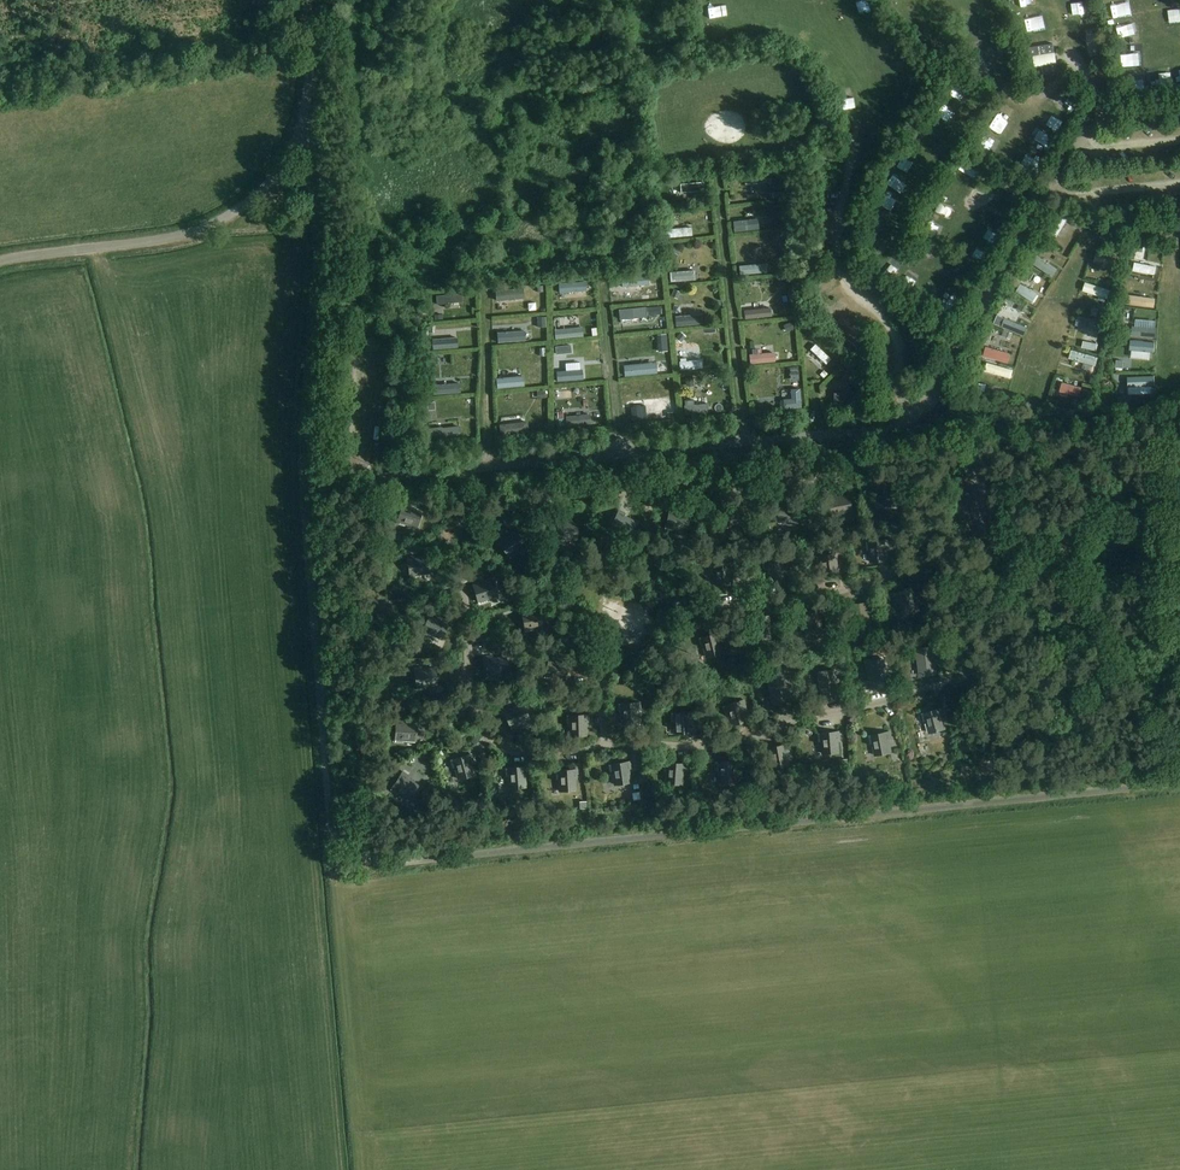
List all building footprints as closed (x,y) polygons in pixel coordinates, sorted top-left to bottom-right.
[(1058,73),(1054,44),(1029,47),(1033,76),(1058,73)] [(773,205),(774,213),(782,212),(781,205),(773,205)] [(1067,223),(1074,228),(1076,225),(1078,223),(1070,218),(1067,223)] [(1058,220),(1049,241),(1061,246),(1070,225),(1058,220)] [(756,224),(732,228),(734,238),(758,234),(756,224)] [(692,233),(666,234),(666,245),(692,244),(692,233)] [(774,237),(777,242),(783,239),(780,234),(774,237)] [(669,254),(677,259),(682,251),(674,246),(669,254)] [(1048,252),(1053,256),(1057,251),(1052,247),(1048,252)] [(1036,273),(1042,259),(1035,256),(1028,270),(1036,273)] [(1096,265),(1114,273),(1117,266),(1098,258),(1096,265)] [(765,267),(738,268),(739,280),(766,279),(765,267)] [(1155,281),(1157,270),(1133,267),(1132,278),(1155,281)] [(670,288),(695,287),(694,277),(669,278),(670,288)] [(612,284),(612,294),(641,293),(641,283),(612,284)] [(831,312),(837,306),(818,287),(812,294),(831,312)] [(1015,297),(1033,307),(1038,297),(1019,288),(1015,297)] [(672,296),(678,299),(681,292),(675,289),(672,296)] [(574,299),(573,292),(554,294),(555,301),(574,299)] [(1018,302),(1015,308),(1023,312),(1027,307),(1018,302)] [(1007,327),(1016,309),(1007,304),(998,322),(1007,327)] [(1098,313),(1105,315),(1106,308),(1099,306),(1098,313)] [(683,317),(692,316),(692,308),(683,308),(683,317)] [(851,332),(856,327),(838,309),(833,314),(851,332)] [(620,313),(620,327),(646,325),(645,312),(620,313)] [(703,318),(674,320),(675,330),(703,329),(703,318)] [(1078,322),(1077,331),(1094,333),(1095,325),(1078,322)] [(794,330),(791,323),(784,325),(787,333),(794,330)] [(1003,329),(1001,335),(1009,338),(1011,332),(1003,329)] [(676,338),(682,342),(687,337),(681,332),(676,338)] [(573,334),(554,335),(554,343),(574,342),(573,334)] [(500,336),(500,347),(523,346),(523,335),(500,336)] [(792,337),(784,339),(786,347),(794,345),(792,337)] [(1086,348),(1094,350),(1095,342),(1088,341),(1086,348)] [(1123,345),(1122,371),(1132,371),(1132,345),(1123,345)] [(985,348),(982,359),(1007,367),(1010,356),(985,348)] [(686,351),(678,352),(679,360),(688,358),(686,351)] [(773,366),(773,355),(761,355),(761,352),(749,352),(749,366),(773,366)] [(623,373),(623,380),(656,380),(656,363),(618,362),(618,373),(623,373)] [(702,373),(702,363),(679,363),(679,373),(702,373)] [(582,376),(565,377),(565,364),(556,364),(557,387),(582,385),(582,376)] [(1083,367),(1081,374),(1090,376),(1091,369),(1083,367)] [(820,376),(824,380),(831,373),(826,369),(820,376)] [(495,376),(495,393),(524,392),(523,375),(495,376)] [(683,378),(683,387),(694,387),(694,378),(683,378)] [(1061,382),(1057,394),(1075,399),(1079,387),(1061,382)] [(431,401),(461,400),(461,383),(431,384),(431,401)] [(538,391),(538,399),(546,399),(546,398),(549,398),(548,391),(545,391),(545,389),(540,389),(540,391),(538,391)] [(656,413),(630,414),(631,424),(657,422),(656,413)] [(565,426),(583,427),(583,418),(565,418),(565,426)] [(502,419),(502,435),(524,435),(524,419),(502,419)] [(886,497),(885,505),(889,506),(900,508),(902,495),(905,495),(906,488),(885,485),(885,486),(884,493),(887,494),(886,497)] [(843,513),(851,511),(850,507),(851,507),(849,496),(835,498),(835,495),(828,497),(832,518),(840,516),(839,513),(843,513)] [(775,523),(776,523),(783,525),(784,523),(787,524),(796,526),(797,523),(801,512),(788,507),(789,504),(782,502),(775,523)] [(422,512),(409,508),(410,505),(403,503),(396,524),(404,526),(405,524),(409,525),(417,527),(418,523),(422,512)] [(670,508),(665,529),(673,531),(673,528),(677,529),(685,531),(686,527),(689,516),(676,513),(677,510),(670,508)] [(609,530),(610,530),(616,534),(618,531),(621,533),(628,537),(630,533),(636,523),(624,516),(625,514),(619,510),(609,530)] [(577,535),(578,524),(565,522),(565,519),(558,519),(556,540),(557,540),(564,541),(565,538),(568,539),(568,538),(577,539),(577,535)] [(510,559),(517,554),(515,551),(518,549),(525,544),(523,541),(516,531),(505,539),(503,537),(498,541),(510,559)] [(871,554),(871,562),(875,562),(887,561),(886,547),(888,547),(888,540),(866,542),(866,543),(867,551),(870,550),(870,554),(871,554)] [(837,553),(816,557),(816,558),(817,565),(820,565),(821,568),(822,577),(826,576),(838,574),(836,561),(839,560),(837,553)] [(407,557),(410,578),(418,577),(418,574),(421,574),(430,573),(429,569),(430,569),(428,557),(415,559),(414,556),(407,557)] [(732,584),(730,570),(732,570),(731,563),(710,566),(710,567),(711,575),(714,574),(715,578),(716,586),(720,586),(732,584)] [(479,604),(480,604),(487,602),(486,599),(490,598),(498,596),(497,592),(493,580),(480,584),(479,582),(473,584),(479,604)] [(908,615),(919,610),(910,588),(896,594),(900,603),(905,616),(908,615)] [(390,616),(391,604),(378,603),(378,600),(371,599),(369,621),(377,622),(378,619),(381,619),(390,620),(390,616)] [(525,633),(526,633),(526,632),(534,631),(533,628),(537,628),(545,626),(544,622),(542,611),(529,613),(528,610),(522,611),(525,633)] [(448,624),(435,619),(437,616),(430,613),(422,633),(429,637),(431,634),(434,635),(442,639),(443,635),(448,624)] [(818,613),(803,615),(805,625),(807,639),(810,639),(822,637),(818,613)] [(698,638),(698,639),(700,646),(703,645),(704,649),(707,657),(710,656),(722,653),(718,640),(721,639),(719,633),(698,638)] [(919,664),(921,676),(924,675),(924,676),(936,674),(933,647),(917,649),(919,664)] [(485,657),(487,678),(496,678),(496,675),(499,675),(499,674),(508,674),(507,670),(506,658),(493,659),(492,656),(485,657)] [(566,676),(569,665),(555,662),(556,659),(549,657),(544,678),(552,680),(553,677),(556,678),(565,680),(566,676)] [(874,692),(877,691),(877,692),(889,689),(884,660),(868,663),(872,680),(874,692)] [(437,684),(437,680),(435,669),(422,671),(421,668),(414,669),(417,690),(425,689),(425,686),(429,686),(429,685),(437,684)] [(834,670),(818,672),(821,690),(822,702),(825,701),(837,700),(834,670)] [(767,675),(771,693),(773,704),(777,704),(788,701),(782,672),(767,675)] [(723,707),(723,708),(723,707),(725,715),(728,714),(729,717),(732,725),(736,724),(747,721),(743,708),(745,707),(743,700),(723,707)] [(618,704),(618,705),(619,712),(622,712),(622,716),(623,724),(627,724),(638,724),(638,710),(640,710),(640,703),(618,704)] [(523,705),(511,710),(510,707),(503,710),(512,730),(519,727),(518,724),(521,723),(521,722),(529,719),(528,715),(523,705)] [(943,708),(922,714),(922,715),(924,722),(927,721),(927,725),(928,725),(930,733),(934,732),(945,729),(941,716),(944,715),(943,708)] [(691,733),(690,719),(693,719),(693,712),(671,713),(671,714),(672,722),(675,722),(675,725),(675,734),(679,733),(679,734),(691,733)] [(567,724),(570,724),(570,728),(570,736),(574,736),(586,736),(586,722),(589,722),(588,715),(567,716),(567,717),(567,724)] [(416,736),(417,725),(403,724),(403,721),(396,720),(395,742),(396,742),(403,743),(404,740),(407,740),(416,740),(416,736)] [(817,734),(818,734),(818,742),(821,742),(821,745),(822,745),(822,754),(826,753),(826,754),(838,753),(837,739),(840,739),(839,732),(817,734)] [(890,732),(869,736),(869,737),(871,744),(873,744),(874,747),(876,755),(880,755),(891,753),(889,739),(892,739),(890,732)] [(785,752),(788,751),(787,745),(765,749),(766,749),(767,757),(770,756),(770,760),(771,760),(772,768),(776,767),(776,768),(788,765),(785,752)] [(450,760),(450,761),(453,768),(455,768),(456,771),(459,779),(463,778),(474,775),(470,762),(473,761),(471,754),(450,760)] [(737,761),(716,762),(716,763),(716,771),(719,770),(719,774),(720,783),(724,782),(736,782),(735,768),(738,768),(737,761)] [(630,762),(609,765),(609,766),(610,773),(613,773),(614,776),(615,785),(619,784),(630,783),(628,769),(631,768),(630,762)] [(665,763),(665,764),(664,771),(667,771),(667,775),(666,783),(670,784),(682,785),(683,771),(686,771),(686,764),(665,763)] [(505,768),(505,769),(506,777),(509,777),(509,780),(510,789),(514,788),(526,787),(525,774),(528,773),(527,767),(505,768)] [(577,770),(567,770),(556,771),(556,772),(556,779),(559,779),(559,783),(560,791),(564,791),(576,790),(575,777),(578,777),(577,770)] [(412,796),(418,786),(407,778),(408,776),(403,772),(391,790),(391,791),(391,790),(398,795),(399,792),(402,794),(409,799),(412,796)]
